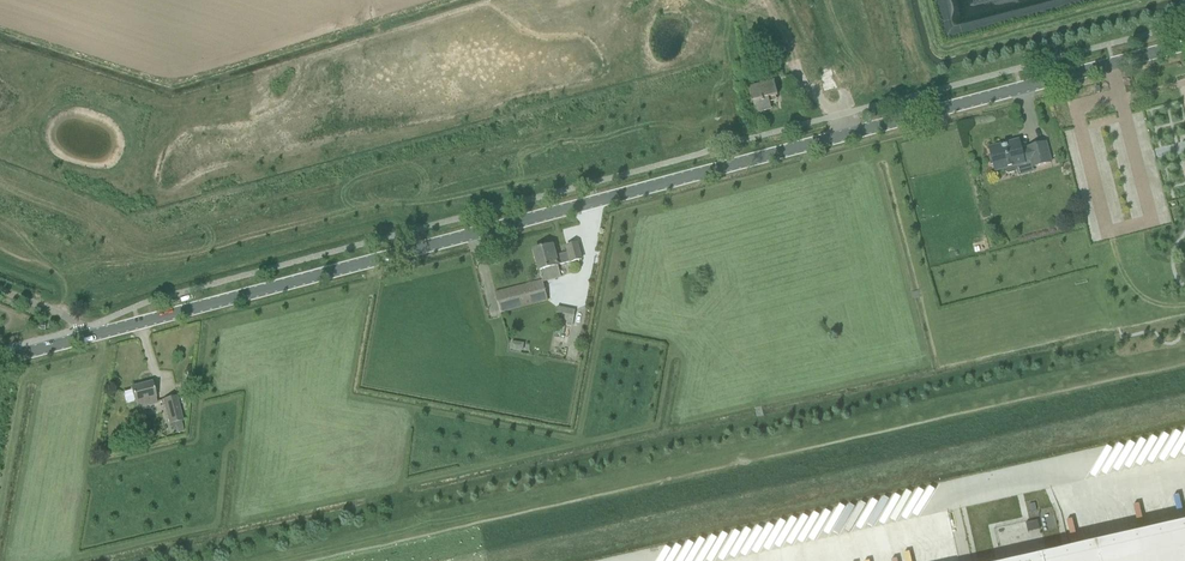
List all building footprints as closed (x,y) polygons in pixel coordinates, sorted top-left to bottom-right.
[(749,89),(752,103),(753,103),(756,113),(772,109),(769,99),(778,96),(774,82),(749,89)] [(993,165),(995,172),(996,171),(1005,169),(1006,172),(1008,174),(1015,172),(1016,169),(1016,166),(1024,164),(1025,164),(1025,162),(1031,161),(1033,167),(1032,167),(1033,168),(1051,163),(1051,162),(1046,144),(1046,143),(1027,148),(1028,150),(1022,151),(1019,141),(1018,141),(1007,144),(1006,144),(1006,145),(1002,146),(1002,145),(1001,145),(1001,146),(990,149),(989,149),(991,156),(989,156),(991,165),(993,165)] [(1099,166),(1109,164),(1106,154),(1096,157),(1099,166)] [(560,265),(581,260),(577,244),(567,247),(569,253),(556,257),(554,251),(552,251),(550,246),(534,251),(540,271),(558,267),(560,266),(560,265)] [(497,293),(502,314),(548,302),(543,284),(543,281),(497,293)] [(572,326),(575,311),(567,309),(564,325),(572,326)] [(156,397),(152,383),(131,389),(132,391),(124,393),(127,405),(135,402),(136,402),(138,410),(146,408),(146,406),(156,403),(155,398),(156,397)] [(170,424),(183,421),(177,397),(164,401),(170,424)] [(1043,560),(1184,560),(1184,524),(1042,556),(1043,560)]
